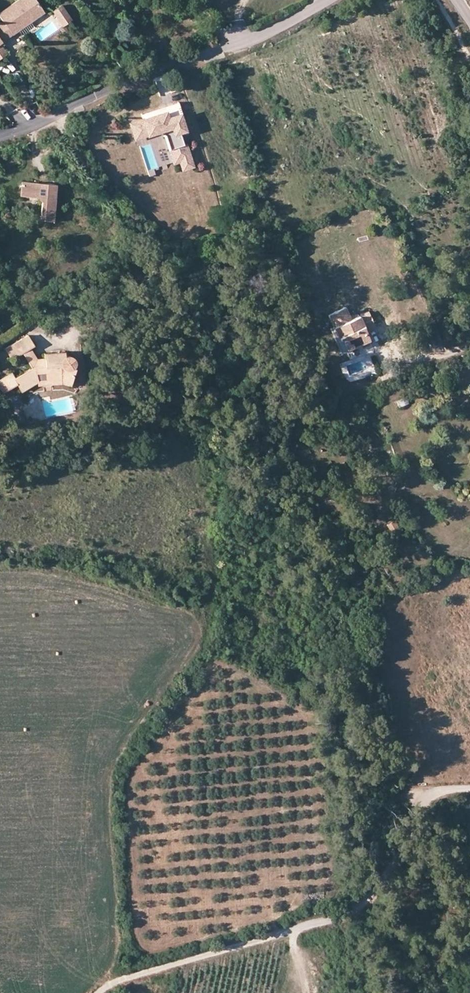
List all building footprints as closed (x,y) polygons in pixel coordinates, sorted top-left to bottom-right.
[(40,8),(35,0),(18,0),(0,13),(0,22),(1,23),(10,36),(29,22),(26,18),(40,8)] [(60,4),(52,10),(63,25),(71,18),(60,4)] [(43,12),(40,8),(26,18),(29,22),(43,12)] [(0,43),(10,36),(1,23),(0,24),(0,42),(0,43)] [(142,116),(143,119),(156,115),(157,118),(166,115),(168,121),(180,117),(183,116),(179,104),(142,116)] [(156,115),(143,119),(144,122),(148,136),(158,133),(166,137),(174,164),(181,163),(183,171),(193,168),(186,146),(184,147),(180,134),(185,132),(180,117),(168,121),(166,115),(157,118),(156,115)] [(148,136),(144,122),(131,125),(136,140),(148,136)] [(22,195),(42,197),(41,220),(53,220),(55,182),(22,181),(22,195)] [(316,286),(305,289),(307,296),(318,293),(316,286)] [(333,327),(351,319),(346,307),(328,315),(333,327)] [(360,335),(367,332),(359,316),(351,319),(333,327),(339,339),(341,338),(347,351),(364,344),(360,335)] [(342,354),(347,351),(341,338),(339,339),(333,327),(330,328),(342,354)] [(371,341),(367,332),(360,335),(364,344),(371,341)] [(21,354),(29,347),(33,344),(27,336),(5,349),(11,359),(21,354)] [(37,359),(29,347),(21,354),(28,363),(33,361),(37,365),(46,365),(46,358),(37,359)] [(58,378),(75,380),(78,370),(74,369),(75,360),(73,356),(70,354),(63,355),(63,352),(47,354),(46,358),(46,365),(37,365),(33,361),(28,363),(30,366),(31,367),(15,378),(12,375),(4,380),(10,390),(18,385),(23,393),(41,382),(41,380),(40,370),(47,370),(48,380),(58,378)] [(41,380),(48,380),(47,370),(40,370),(41,380)] [(73,384),(75,380),(58,378),(48,380),(41,380),(41,382),(41,386),(63,383),(73,384)]
